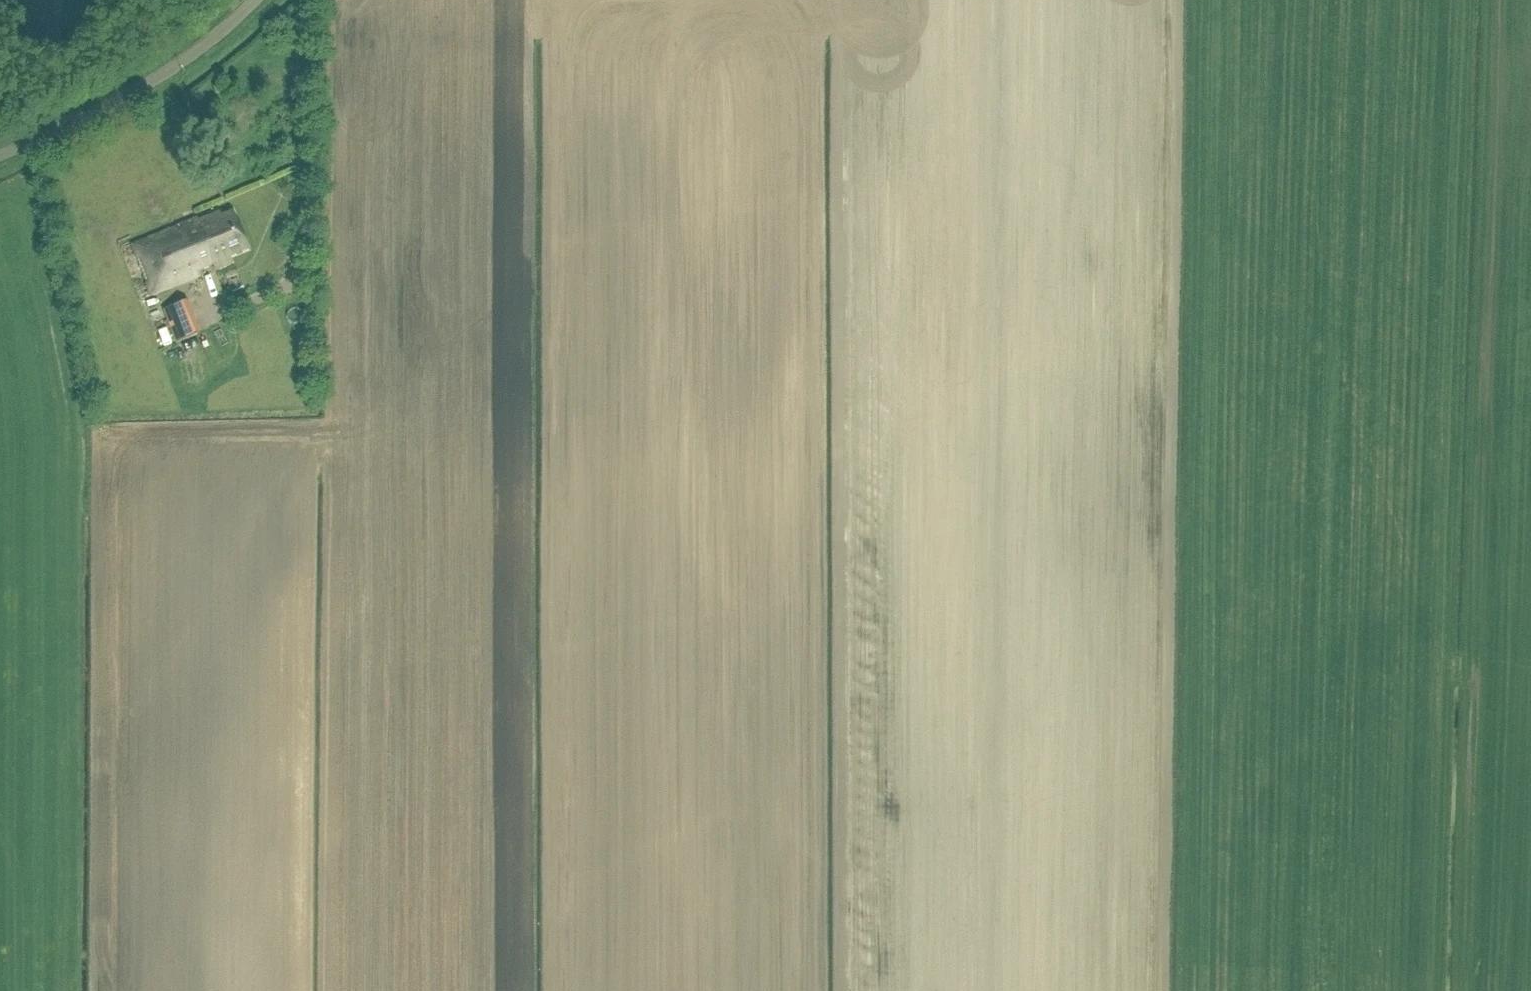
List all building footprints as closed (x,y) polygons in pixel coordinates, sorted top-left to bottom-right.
[(212,266),(213,270),(230,263),(227,256),(246,249),(232,213),(220,218),(219,214),(197,222),(196,220),(132,245),(151,295),(198,276),(197,272),(212,266)] [(176,342),(194,336),(182,305),(164,312),(176,342)]
